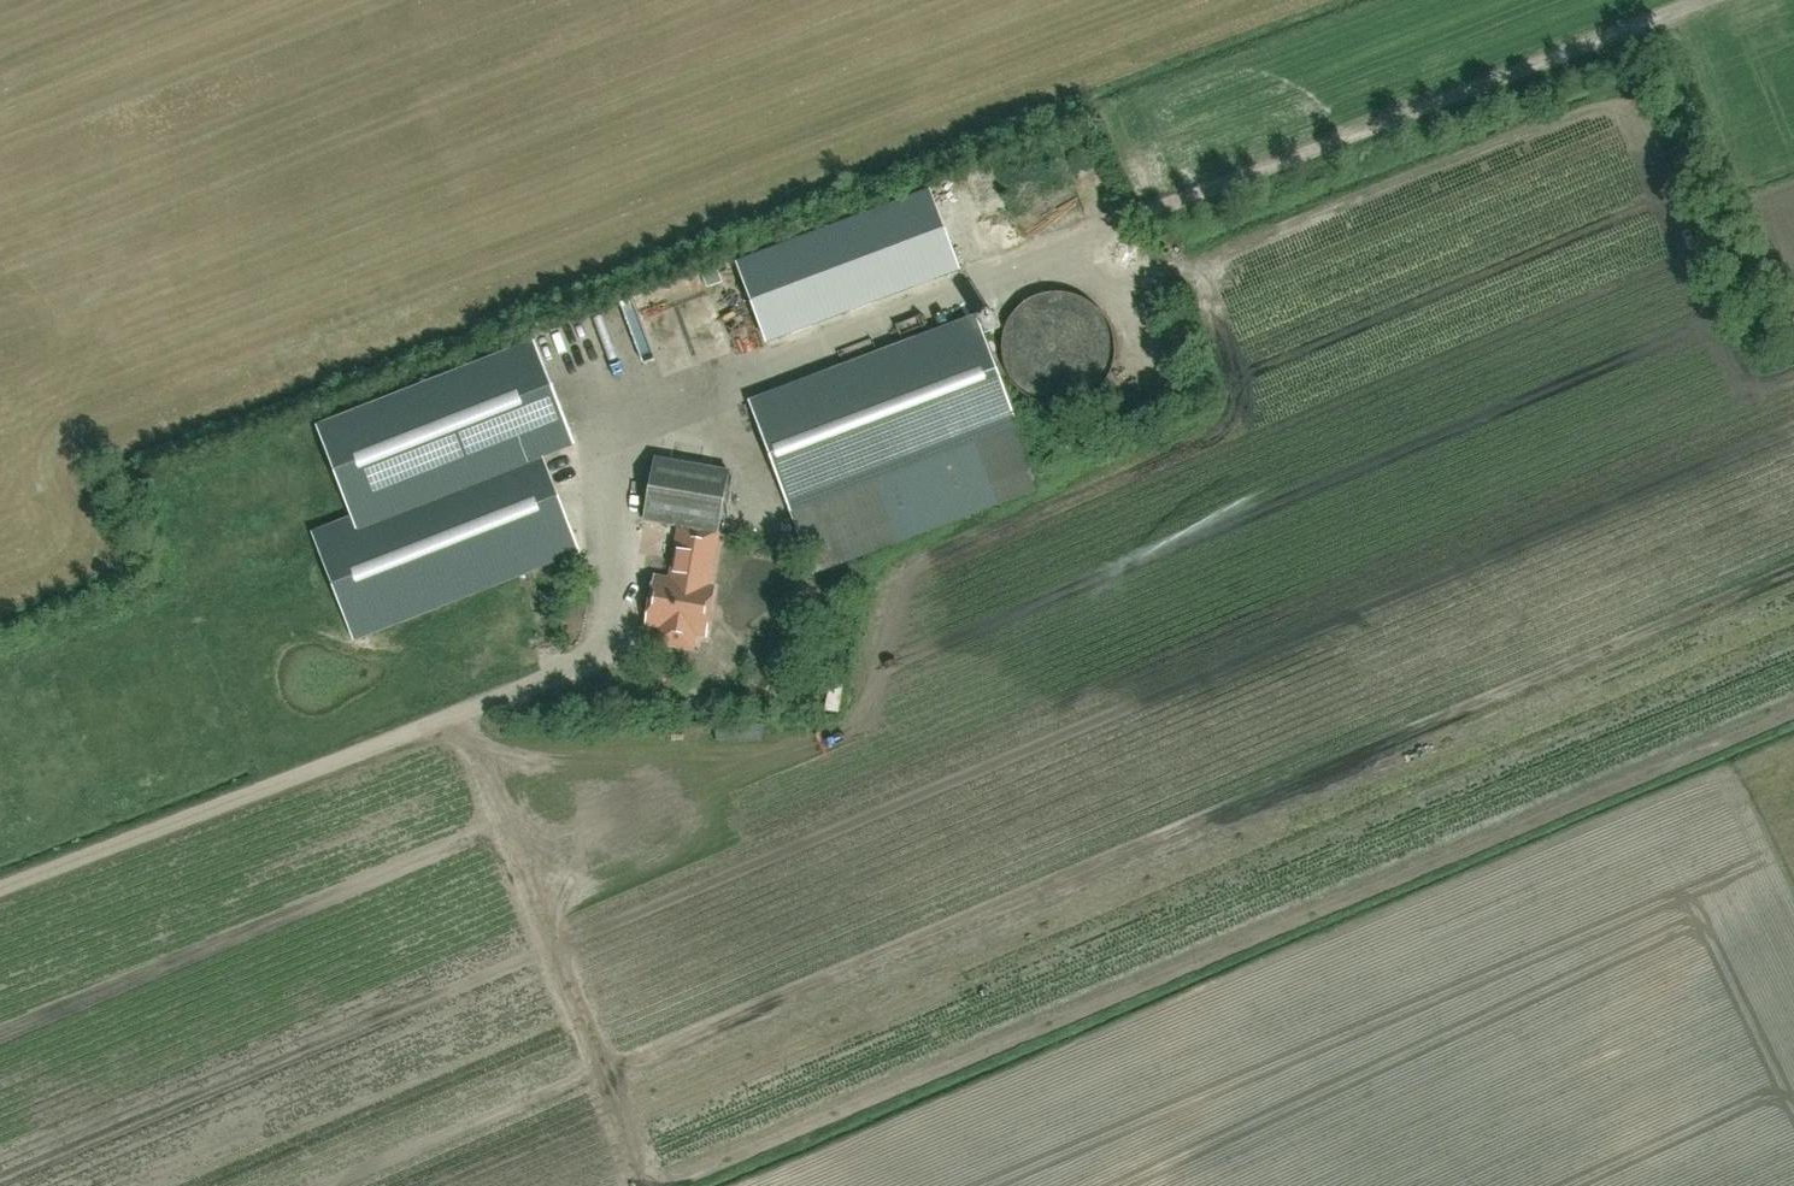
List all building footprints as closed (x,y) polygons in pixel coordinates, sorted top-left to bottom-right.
[(959,272),(929,194),(739,266),(768,343),(959,272)] [(708,290),(723,284),(716,266),(701,271),(708,290)] [(814,575),(1040,490),(976,319),(750,404),(814,575)] [(636,326),(626,329),(636,359),(646,356),(636,326)] [(313,533),(355,640),(580,553),(538,447),(570,434),(535,343),(318,428),(353,517),(313,533)] [(671,525),(711,532),(718,533),(729,472),(655,459),(645,521),(671,525)] [(693,648),(695,634),(705,636),(708,618),(710,606),(713,588),(709,587),(718,534),(680,528),(671,581),(656,578),(648,626),(662,628),(659,641),(659,642),(660,642),(668,644),(693,648)]
